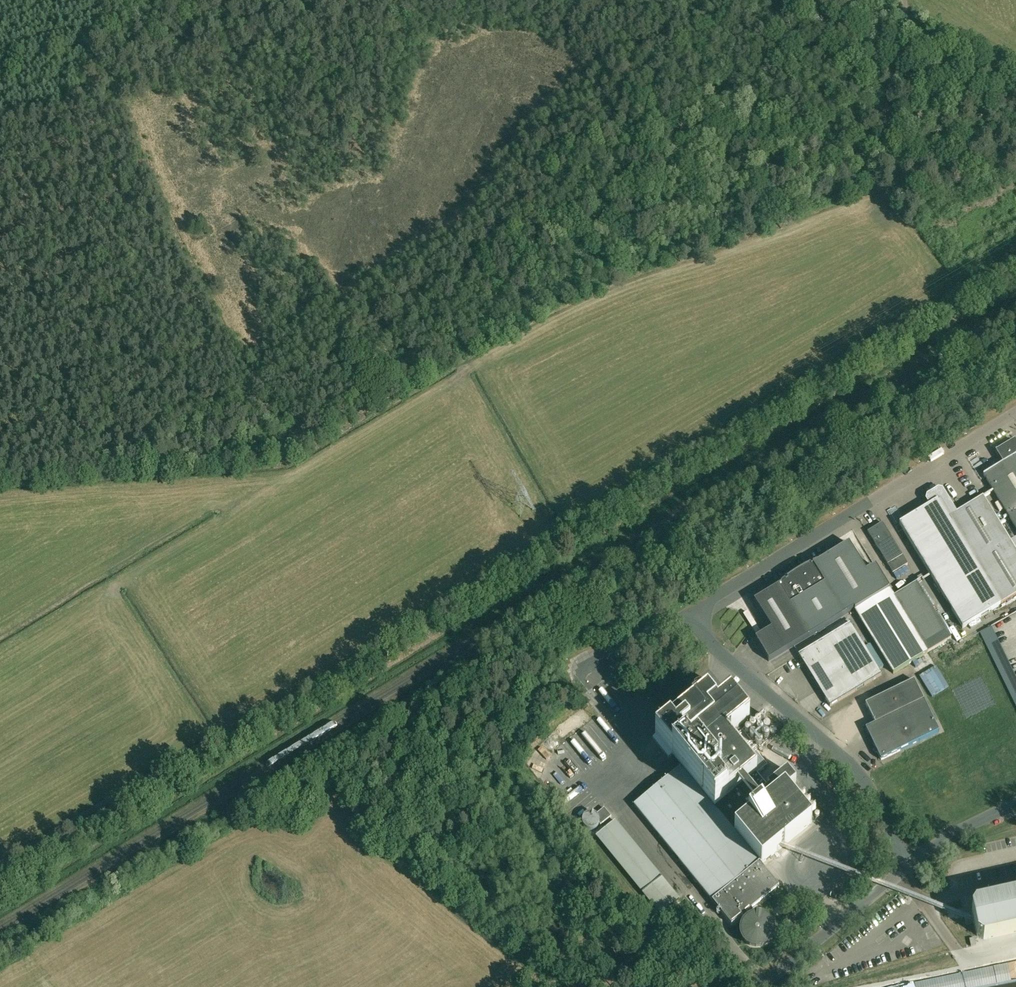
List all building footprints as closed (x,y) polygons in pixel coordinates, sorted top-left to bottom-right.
[(1015,440),(997,451),(996,451),(995,451),(1003,463),(983,475),(1008,515),(1015,510),(1015,442),(1015,440)] [(956,513),(942,490),(938,489),(926,496),(925,500),(929,506),(899,524),(963,628),(1015,595),(1015,551),(983,497),(956,513)] [(1008,515),(1015,529),(1015,510),(1008,515)] [(897,571),(908,564),(882,523),(867,532),(888,565),(891,562),(897,571)] [(1007,528),(1013,538),(1015,537),(1015,534),(1011,526),(1007,528)] [(848,544),(754,602),(771,630),(755,640),(769,662),(854,610),(893,673),(951,638),(917,582),(892,596),(888,591),(890,590),(875,566),(866,572),(848,544)] [(830,706),(881,675),(850,624),(798,655),(830,706)] [(995,627),(986,631),(999,657),(1007,653),(995,627)] [(803,674),(808,672),(802,661),(798,664),(803,674)] [(778,681),(786,686),(789,681),(781,676),(778,681)] [(881,760),(939,732),(914,680),(865,704),(875,724),(865,729),(881,760)] [(681,767),(634,806),(712,901),(731,925),(741,917),(746,924),(745,925),(744,927),(743,930),(743,932),(743,934),(744,937),(745,939),(746,941),(748,942),(750,944),(752,945),(754,945),(757,945),(759,945),(761,945),(763,944),(765,942),(767,941),(768,939),(767,938),(767,937),(768,935),(768,933),(768,931),(767,929),(766,927),(765,925),(764,924),(762,923),(763,921),(760,920),(760,916),(755,915),(755,920),(754,920),(753,920),(752,920),(751,921),(750,922),(745,915),(778,888),(760,866),(810,824),(783,791),(794,782),(786,772),(767,787),(745,760),(754,753),(735,730),(749,718),(730,695),(717,706),(707,694),(655,737),(671,756),(671,755),(681,767)] [(853,704),(862,700),(860,695),(851,699),(853,704)] [(838,708),(841,713),(848,709),(845,704),(838,708)] [(824,708),(819,712),(826,722),(831,718),(824,708)] [(787,727),(779,733),(783,738),(791,732),(787,727)] [(584,739),(581,742),(589,752),(592,749),(584,739)] [(588,817),(590,832),(602,830),(601,816),(588,817)] [(596,837),(660,915),(679,899),(615,821),(596,837)] [(975,905),(971,912),(973,921),(976,936),(983,940),(1015,933),(1015,896),(975,905)]
